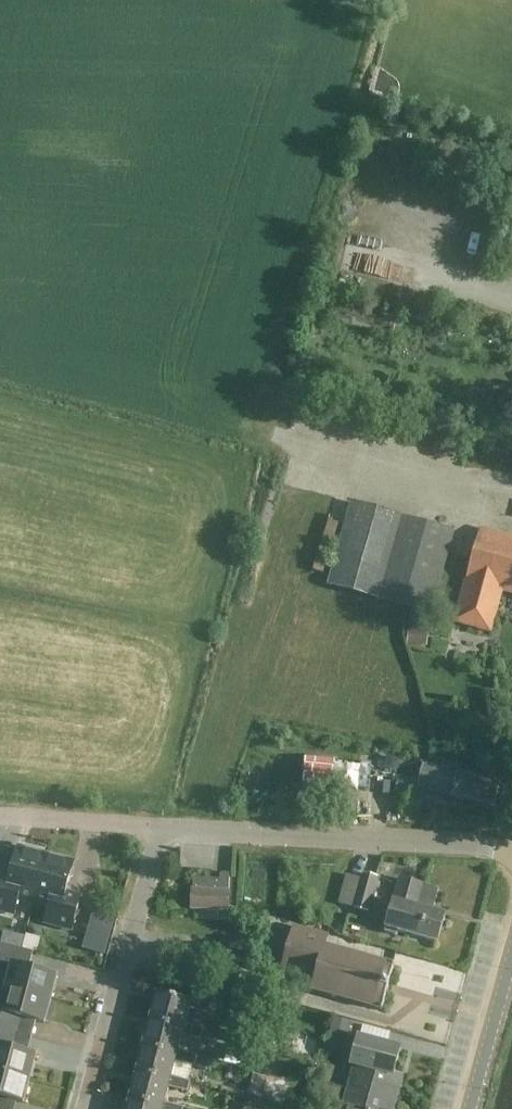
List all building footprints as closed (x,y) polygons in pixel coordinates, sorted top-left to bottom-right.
[(346,324),(385,334),(389,320),(350,311),(346,324)] [(430,617),(455,532),(351,502),(326,587),(430,617)] [(452,623),(489,634),(501,592),(511,596),(511,539),(480,529),(452,623)] [(371,777),(389,779),(391,755),(372,755),(371,777)] [(433,767),(431,775),(422,773),(420,782),(428,784),(427,789),(453,796),(452,799),(469,803),(470,801),(493,806),(499,784),(476,778),(477,776),(459,771),(458,773),(433,767)] [(414,803),(419,784),(405,780),(400,800),(414,803)] [(46,856),(37,854),(35,850),(25,848),(22,850),(18,849),(10,879),(0,876),(0,911),(14,915),(18,899),(33,904),(46,856)] [(55,859),(46,856),(33,904),(48,908),(47,913),(54,925),(72,930),(80,898),(66,894),(69,879),(73,877),(75,870),(73,867),(73,864),(70,863),(68,859),(59,857),(55,859)] [(352,911),(368,915),(378,878),(363,874),(352,911)] [(193,879),(191,911),(227,913),(229,881),(193,879)] [(427,903),(434,905),(438,889),(399,879),(384,933),(397,936),(398,932),(437,943),(444,915),(432,912),(425,910),(427,903)] [(294,928),(281,974),(314,983),(312,992),(381,1011),(389,988),(394,967),(325,948),(328,937),(294,928)] [(27,949),(41,953),(44,940),(30,936),(27,949)] [(50,1001),(57,977),(28,969),(33,953),(1,944),(0,948),(0,974),(9,976),(6,989),(50,1001)] [(50,1001),(6,989),(2,1001),(0,1000),(0,1030),(11,1033),(15,1017),(44,1024),(50,1001)] [(183,1029),(184,1025),(188,1009),(207,1014),(210,1004),(189,999),(189,1002),(156,994),(149,1020),(183,1029)] [(149,1020),(142,1046),(176,1055),(177,1051),(181,1036),(200,1041),(203,1030),(184,1025),(183,1029),(149,1020)] [(29,1080),(36,1057),(7,1049),(11,1033),(0,1030),(0,1072),(29,1080)] [(350,1065),(355,1066),(349,1090),(395,1102),(395,1100),(395,1099),(399,1086),(390,1083),(399,1049),(358,1038),(350,1065)] [(194,1067),(194,1066),(208,1071),(211,1061),(196,1056),(177,1051),(176,1055),(142,1046),(136,1073),(169,1082),(171,1077),(175,1062),(194,1067)] [(253,1056),(227,1049),(226,1052),(220,1051),(217,1061),(250,1069),(253,1056)] [(0,1072),(0,1098),(23,1104),(29,1080),(0,1072)] [(136,1073),(129,1099),(163,1108),(164,1103),(168,1088),(187,1093),(190,1082),(171,1077),(169,1082),(136,1073)] [(258,1098),(263,1079),(253,1076),(247,1095),(258,1098)] [(349,1090),(343,1108),(392,1108),(394,1103),(395,1103),(395,1102),(349,1090)] [(129,1099),(126,1108),(183,1108),(164,1103),(163,1108),(129,1099)]
